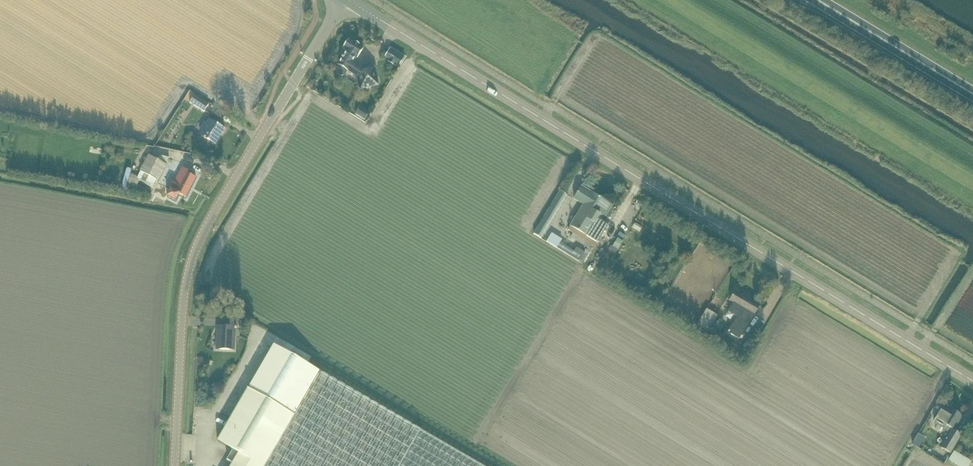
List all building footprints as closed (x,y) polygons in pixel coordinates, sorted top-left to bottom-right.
[(379,86),(377,74),(375,67),(363,70),(354,64),(363,48),(350,40),(344,49),(346,51),(338,64),(340,66),(339,67),(337,72),(338,74),(339,76),(342,76),(345,76),(348,72),(357,78),(361,90),(379,86)] [(390,47),(386,55),(391,58),(390,60),(394,62),(395,61),(400,63),(405,55),(390,47)] [(195,95),(190,103),(205,112),(210,105),(195,95)] [(361,107),(356,115),(364,120),(369,113),(361,107)] [(183,111),(172,129),(175,131),(187,113),(183,111)] [(172,139),(177,142),(195,114),(190,111),(172,139)] [(202,131),(200,135),(214,143),(219,134),(221,136),(225,129),(209,119),(207,123),(205,121),(200,130),(202,131)] [(172,131),(173,131),(171,130),(164,140),(168,143),(174,133),(172,131)] [(137,176),(130,175),(127,190),(136,193),(139,181),(150,187),(155,179),(159,181),(167,165),(166,164),(156,159),(150,155),(137,176)] [(162,156),(156,159),(166,164),(169,158),(162,156)] [(182,167),(167,197),(177,201),(180,194),(186,198),(196,178),(192,176),(193,173),(182,167)] [(69,173),(67,183),(73,184),(75,174),(69,173)] [(598,220),(601,214),(607,218),(614,206),(582,186),(574,200),(583,205),(568,230),(592,245),(594,241),(598,243),(608,226),(598,220)] [(540,238),(543,233),(567,196),(560,192),(534,234),(540,238)] [(628,245),(633,237),(627,233),(622,242),(628,245)] [(562,242),(558,247),(579,261),(585,252),(578,247),(575,250),(562,242)] [(740,339),(760,307),(735,291),(730,301),(733,303),(728,312),(737,317),(728,332),(740,339)] [(220,350),(235,351),(237,328),(238,319),(225,319),(224,327),(218,327),(217,337),(220,337),(220,350)] [(719,331),(723,325),(715,320),(711,326),(719,331)] [(709,335),(706,339),(712,343),(715,338),(709,335)] [(740,347),(734,356),(742,360),(747,351),(740,347)] [(288,367),(288,364),(288,361),(287,358),(286,355),(284,353),(281,350),(277,349),(273,348),(270,348),(266,348),(263,350),(260,352),(258,354),(257,357),(256,361),(255,364),(255,367),(256,370),(258,373),(259,375),(262,378),(266,380),(269,381),(271,381),(275,381),(277,380),(280,378),(283,376),(285,374),(287,370),(288,367)] [(421,430),(420,432),(375,405),(376,404),(318,371),(310,386),(288,374),(271,402),(246,388),(216,440),(234,450),(227,461),(231,463),(230,465),(483,465),(421,430)] [(962,435),(954,431),(962,417),(952,411),(951,413),(943,408),(934,423),(943,429),(942,431),(949,436),(941,448),(951,454),(962,435)] [(972,462),(955,451),(949,461),(958,465),(969,465),(972,462)]
